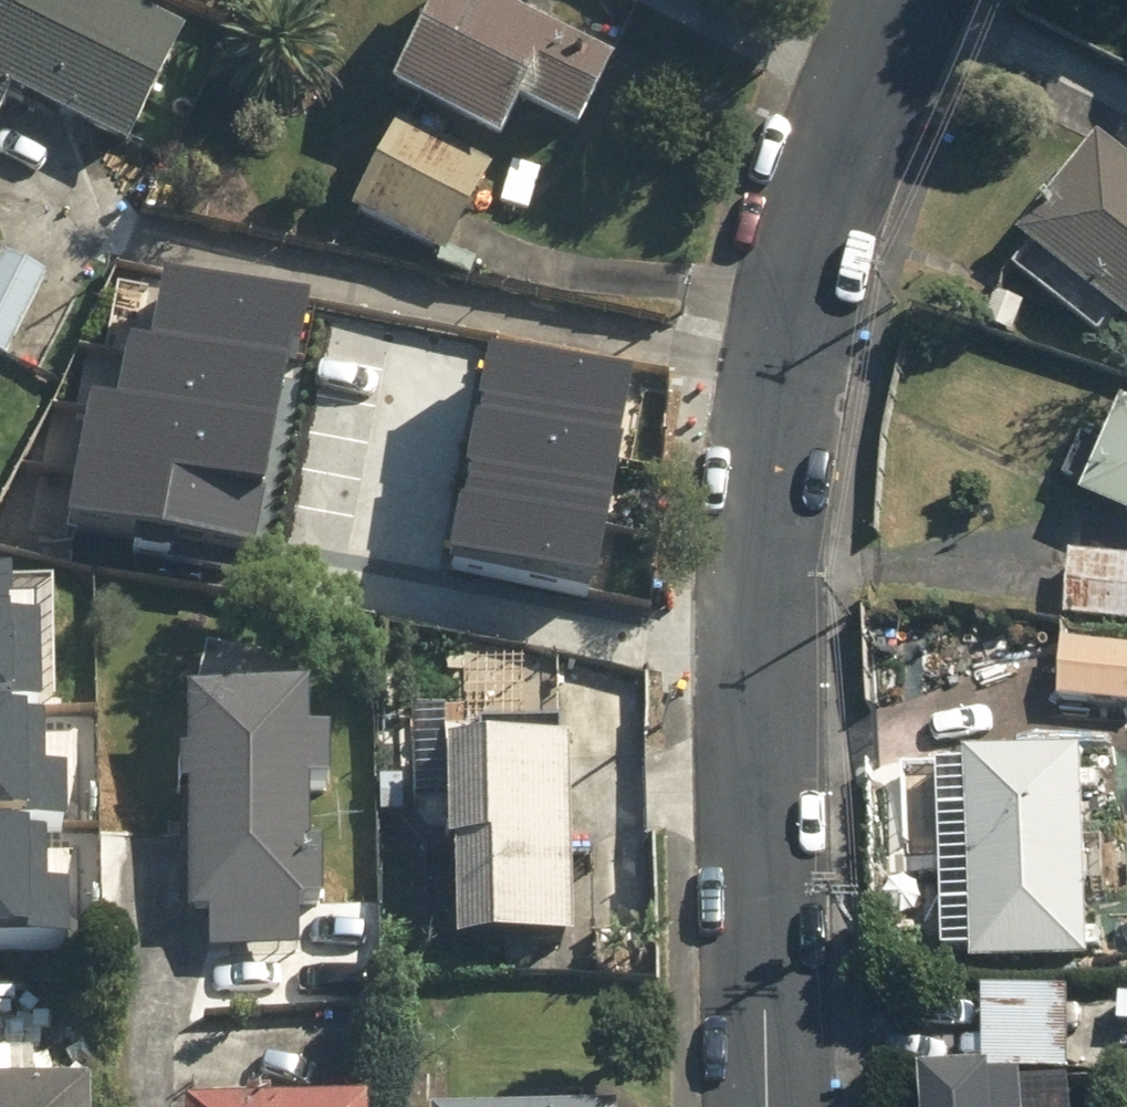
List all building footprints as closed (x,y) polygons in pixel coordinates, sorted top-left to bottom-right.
[(1,103),(114,159),(171,44),(82,0),(0,0),(0,104),(1,103)] [(391,62),(370,104),(480,158),(501,116),(563,146),(601,68),(462,0),(421,0),(391,62)] [(480,176),(381,126),(334,219),(432,269),(480,176)] [(1113,323),(1126,334),(1126,167),(1095,141),(1013,242),(1031,256),(1013,278),(1095,345),(1113,323)] [(2,367),(41,281),(0,263),(0,366),(2,367)] [(93,378),(71,512),(265,543),(305,296),(161,273),(150,336),(118,330),(110,381),(93,378)] [(490,343),(456,556),(599,579),(633,366),(490,343)] [(1126,527),(1126,410),(1121,407),(1078,505),(1126,527)] [(1081,563),(1064,562),(1062,623),(1126,626),(1126,565),(1126,545),(1126,531),(1102,530),(1103,524),(1082,524),(1081,563)] [(38,681),(36,604),(7,605),(6,561),(0,561),(0,682),(38,681)] [(1053,658),(1050,710),(1126,715),(1126,663),(1053,658)] [(317,857),(303,857),(304,796),(318,796),(318,743),(305,743),(305,692),(173,691),(172,800),(187,800),(185,954),(303,955),(303,906),(317,906),(317,857)] [(65,804),(64,758),(42,752),(41,693),(0,693),(0,805),(65,804)] [(462,763),(461,746),(427,747),(437,968),(556,963),(547,749),(477,752),(477,762),(462,763)] [(1085,972),(1081,764),(966,766),(969,974),(1085,972)] [(65,925),(65,877),(43,877),(44,810),(0,810),(0,924),(65,925)] [(1064,996),(981,995),(980,1075),(1064,1075),(1064,996)] [(76,1100),(16,1099),(16,1073),(0,1073),(0,1106),(75,1106),(76,1100)] [(995,1095),(915,1095),(915,1106),(1024,1106),(1024,1095),(995,1095)]
